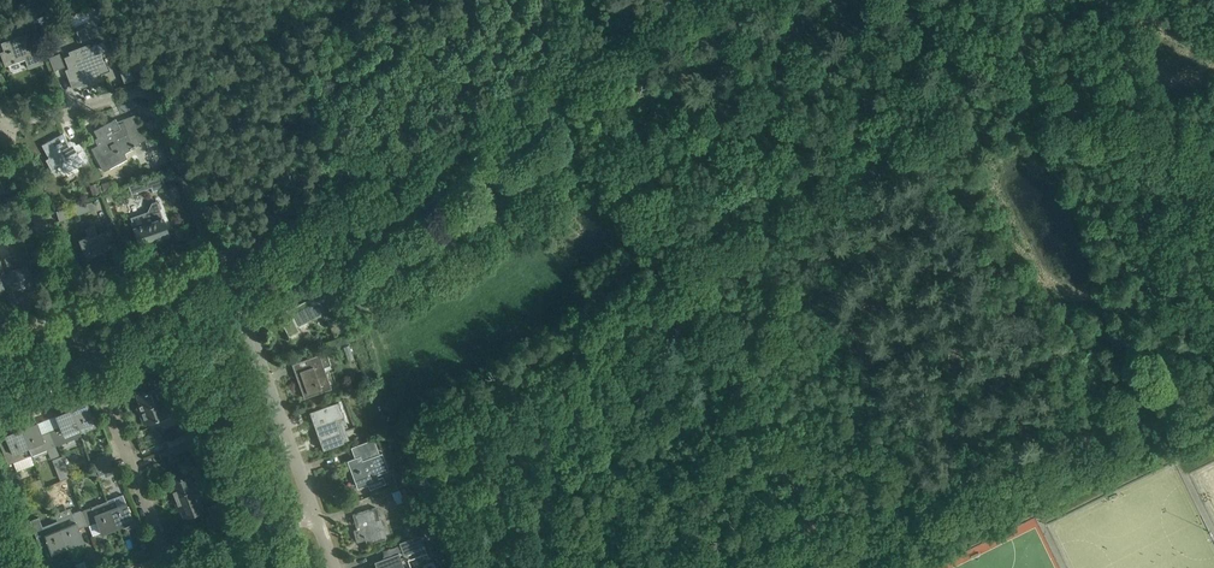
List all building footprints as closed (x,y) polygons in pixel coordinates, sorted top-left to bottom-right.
[(39,34),(32,15),(18,20),(23,36),(2,43),(5,51),(2,53),(6,64),(13,62),(13,63),(16,62),(15,61),(26,57),(29,67),(41,62),(31,33),(35,32),(36,35),(39,34)] [(76,30),(80,41),(90,37),(85,26),(76,30)] [(106,56),(102,45),(90,50),(88,46),(67,54),(69,58),(63,60),(67,71),(64,73),(71,91),(80,88),(81,90),(102,82),(100,77),(109,74),(103,57),(106,56)] [(65,66),(59,53),(49,57),(54,71),(65,66)] [(132,69),(109,73),(111,84),(134,80),(132,69)] [(125,153),(134,148),(133,146),(140,144),(139,142),(146,139),(136,114),(122,119),(123,121),(118,123),(115,119),(94,130),(99,140),(96,141),(96,140),(95,140),(97,145),(91,148),(103,170),(126,157),(126,158),(127,157),(125,153)] [(81,165),(82,167),(90,164),(81,143),(75,145),(74,143),(70,141),(68,142),(63,133),(41,145),(49,158),(45,160),(51,170),(52,170),(51,169),(59,164),(66,171),(81,165)] [(154,138),(146,142),(148,149),(157,145),(154,138)] [(131,193),(151,187),(148,178),(128,185),(131,193)] [(114,179),(101,183),(105,193),(117,189),(114,179)] [(92,202),(86,204),(85,201),(56,211),(59,221),(95,209),(92,202)] [(156,201),(151,203),(143,220),(145,224),(134,228),(139,244),(168,234),(156,201)] [(87,235),(78,239),(86,259),(90,258),(89,256),(109,248),(106,241),(114,238),(110,229),(98,234),(94,226),(85,230),(87,235)] [(21,234),(7,237),(13,254),(4,258),(15,288),(34,281),(28,265),(32,264),(21,234)] [(289,336),(299,331),(297,327),(323,313),(335,335),(345,330),(339,319),(339,318),(327,295),(330,294),(321,277),(302,286),(308,298),(288,309),(288,308),(277,314),(280,320),(279,321),(281,324),(282,323),(289,336)] [(297,362),(292,364),(304,398),(331,388),(323,367),(330,364),(325,352),(300,361),(300,359),(296,360),(297,362)] [(161,379),(171,375),(165,361),(155,365),(161,379)] [(136,405),(138,410),(169,398),(156,376),(143,384),(146,391),(136,394),(140,404),(136,405)] [(175,415),(169,398),(138,410),(143,424),(158,418),(159,421),(175,415)] [(354,428),(344,399),(311,411),(325,449),(350,440),(346,431),(354,428)] [(71,409),(70,409),(80,435),(81,435),(78,427),(94,421),(86,402),(71,409)] [(80,435),(70,409),(55,415),(60,427),(52,430),(58,444),(80,435)] [(31,455),(46,449),(49,457),(58,454),(49,431),(41,434),(37,422),(28,426),(29,428),(22,431),(21,429),(20,429),(31,455)] [(20,429),(12,432),(13,434),(6,437),(6,435),(0,437),(0,445),(8,464),(31,455),(20,429)] [(169,448),(190,440),(187,433),(166,441),(169,448)] [(190,440),(169,448),(172,455),(193,447),(190,440)] [(382,453),(376,455),(371,440),(351,447),(353,454),(358,453),(361,460),(357,462),(355,457),(347,460),(357,486),(356,484),(366,480),(369,489),(385,483),(383,476),(378,478),(377,475),(388,470),(382,453)] [(92,459),(96,467),(110,461),(107,453),(92,459)] [(52,459),(54,463),(57,464),(63,462),(61,456),(60,456),(52,459)] [(113,469),(110,461),(96,467),(99,475),(113,469)] [(73,466),(69,465),(65,467),(69,476),(76,473),(73,466)] [(169,484),(172,491),(170,491),(172,497),(205,484),(205,483),(204,484),(197,467),(191,469),(192,472),(170,481),(171,483),(169,484)] [(97,476),(94,468),(89,470),(92,478),(97,476)] [(20,497),(43,488),(39,479),(17,488),(20,497)] [(205,484),(172,497),(177,510),(180,509),(183,517),(203,510),(199,501),(207,498),(203,489),(206,488),(205,484)] [(403,501),(399,489),(379,497),(381,504),(395,499),(396,503),(403,501)] [(107,500),(106,500),(117,527),(133,520),(123,494),(113,498),(114,500),(108,502),(107,500)] [(117,527),(106,500),(83,509),(89,524),(97,521),(102,533),(102,532),(101,530),(108,527),(109,530),(117,527)] [(208,506),(213,521),(221,518),(215,503),(208,506)] [(375,507),(352,514),(356,529),(353,530),(356,541),(365,538),(367,544),(385,539),(375,507)] [(57,521),(67,546),(68,546),(67,544),(73,541),(74,543),(83,540),(78,528),(86,525),(80,509),(56,519),(57,521)] [(48,543),(52,552),(67,546),(57,521),(42,527),(38,517),(30,520),(40,546),(41,546),(40,546),(48,543)] [(399,542),(404,557),(426,549),(420,534),(399,542)] [(399,552),(381,559),(383,563),(370,567),(404,567),(399,552)]
